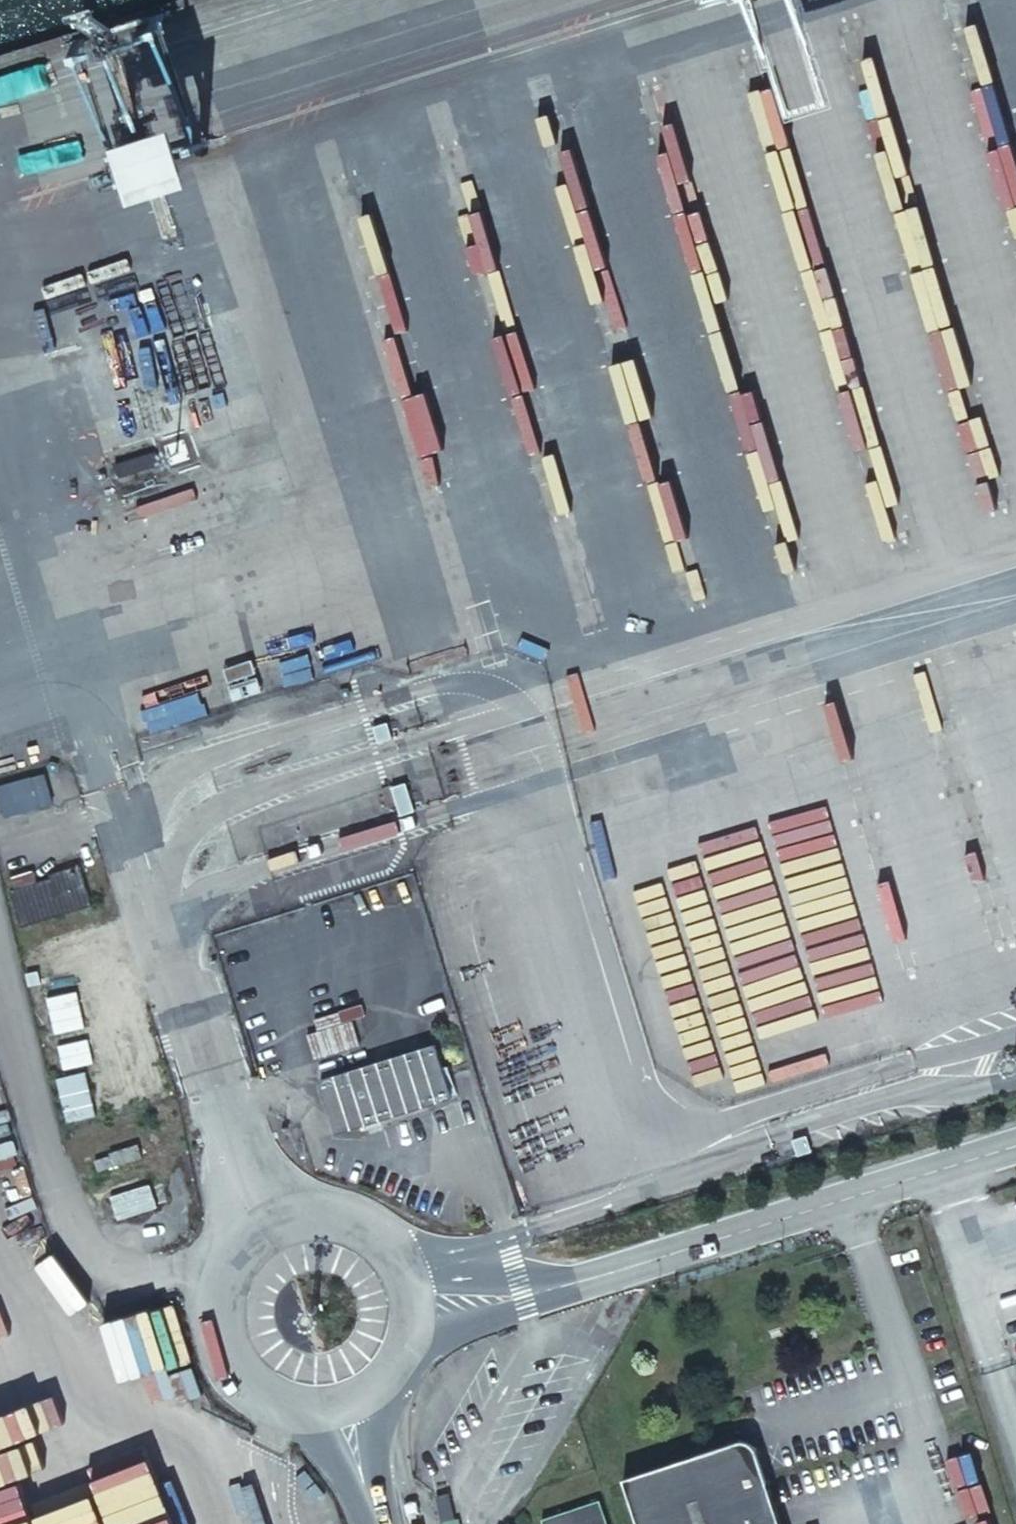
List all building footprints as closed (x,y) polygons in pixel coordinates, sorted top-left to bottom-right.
[(7,813),(52,800),(43,771),(0,784),(0,791),(7,813)] [(52,876),(11,889),(23,926),(93,902),(80,863),(51,871),(52,876)] [(251,955),(227,962),(252,1041),(276,1033),(251,955)] [(307,1016),(314,1055),(370,1044),(362,1005),(307,1016)] [(433,1044),(319,1079),(336,1134),(451,1098),(433,1044)] [(58,1075),(68,1118),(95,1112),(85,1069),(58,1075)] [(623,1478),(638,1523),(781,1523),(758,1452),(756,1449),(753,1445),(749,1442),(747,1440),(744,1440),(741,1440),(738,1440),(734,1441),(623,1478)] [(597,1504),(543,1522),(544,1523),(604,1523),(597,1504)]
